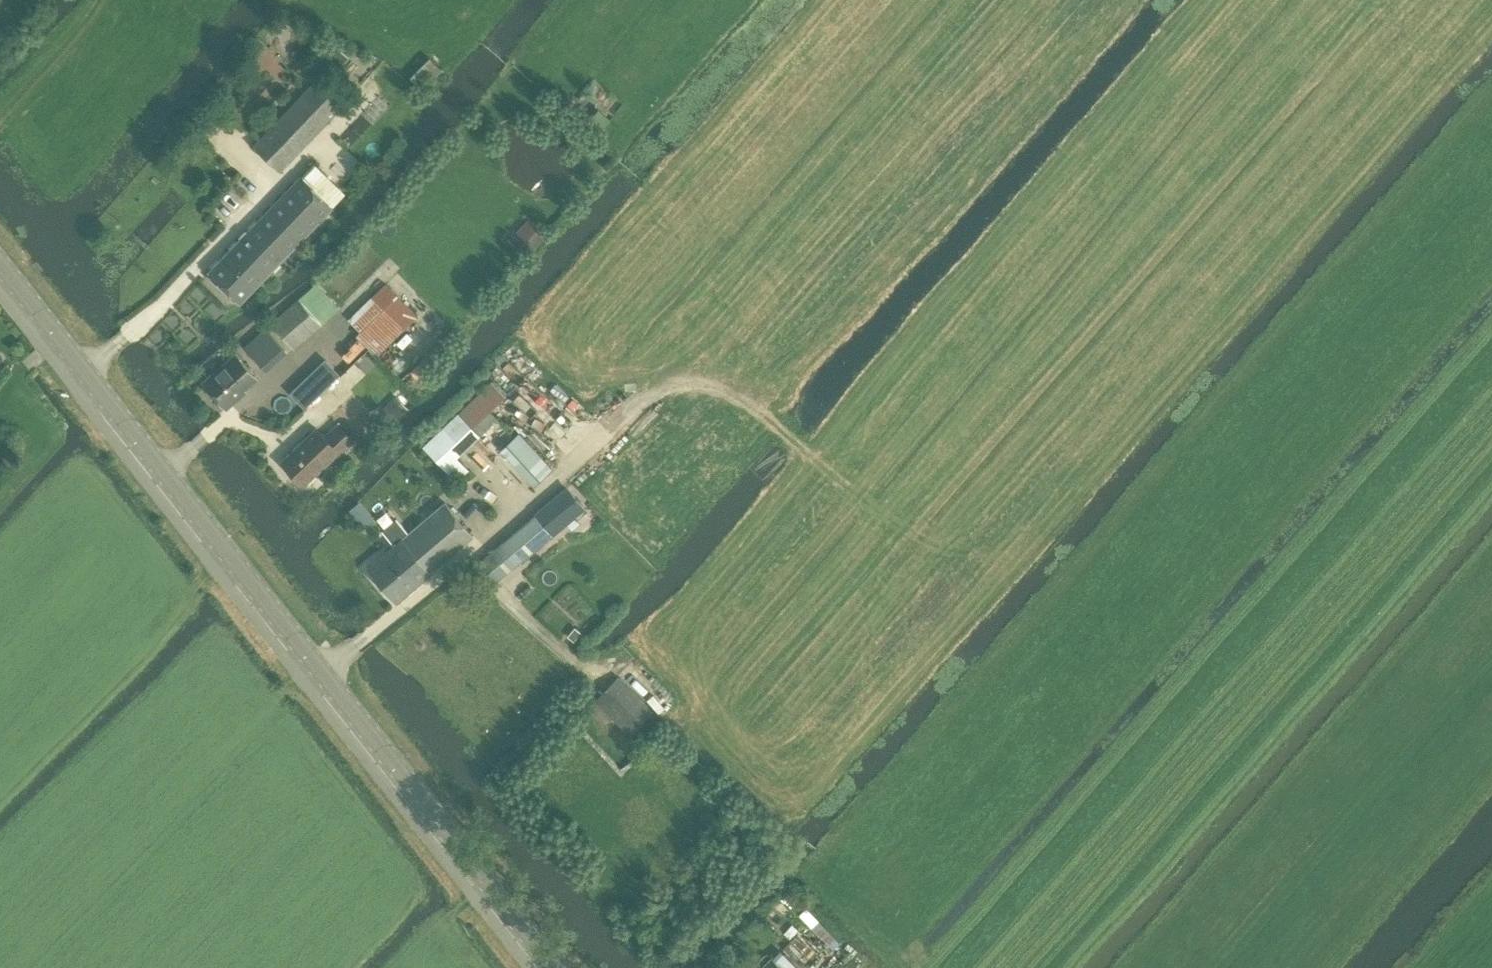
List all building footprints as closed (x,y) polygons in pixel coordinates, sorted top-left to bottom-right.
[(280,171),(344,104),(318,79),(254,146),(280,171)] [(270,271),(284,256),(332,206),(302,176),(210,272),(240,302),(270,271)] [(294,349),(339,309),(316,283),(271,323),(294,349)] [(380,356),(419,320),(386,285),(348,321),(380,356)] [(238,395),(257,378),(236,354),(204,383),(226,409),(240,397),(238,395)] [(322,391),(307,376),(289,393),(304,408),(322,391)] [(472,428),(489,411),(506,394),(493,380),(458,414),(472,428)] [(479,435),(497,418),(489,411),(472,428),(458,414),(423,448),(449,473),(460,462),(456,458),(479,435)] [(339,453),(353,440),(338,424),(325,437),(317,428),(283,461),(305,484),(338,452),(339,453)] [(567,488),(537,514),(553,533),(575,516),(577,519),(587,511),(567,488)] [(397,601),(474,536),(445,502),(408,533),(397,519),(382,531),(394,545),(368,567),(397,601)] [(537,514),(481,561),(497,580),(553,533),(537,514)] [(631,735),(653,712),(619,678),(597,701),(631,735)] [(760,967),(778,967),(771,960),(769,959),(760,967)]
